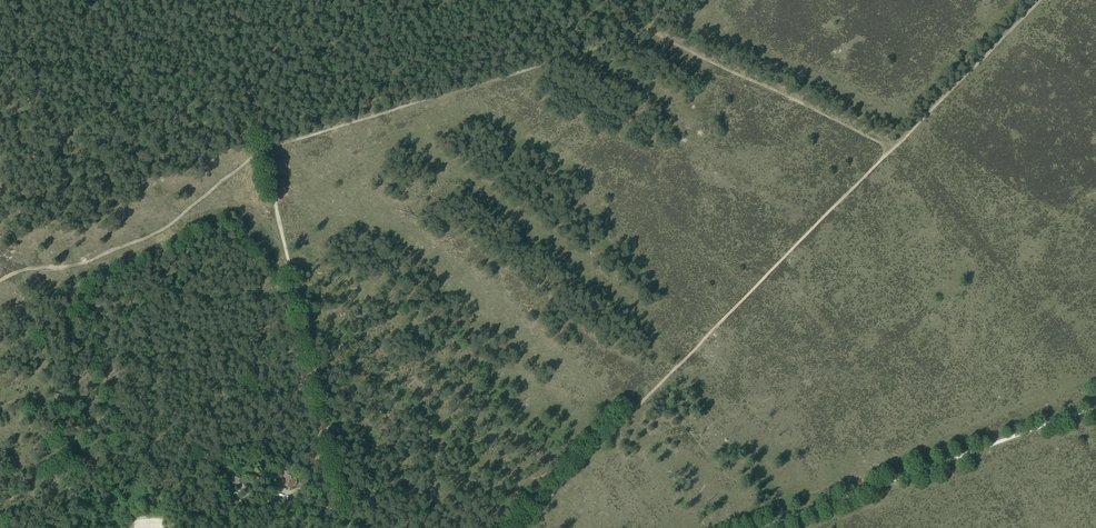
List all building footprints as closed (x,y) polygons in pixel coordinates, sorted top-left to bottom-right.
[(286,478),(282,484),(292,489),(293,486),(295,487),(297,484),(295,483),(297,481),(285,474),(283,477),(286,478)] [(233,475),(229,482),(237,487),(241,479),(233,475)] [(241,479),(237,487),(243,490),(247,482),(241,479)]
